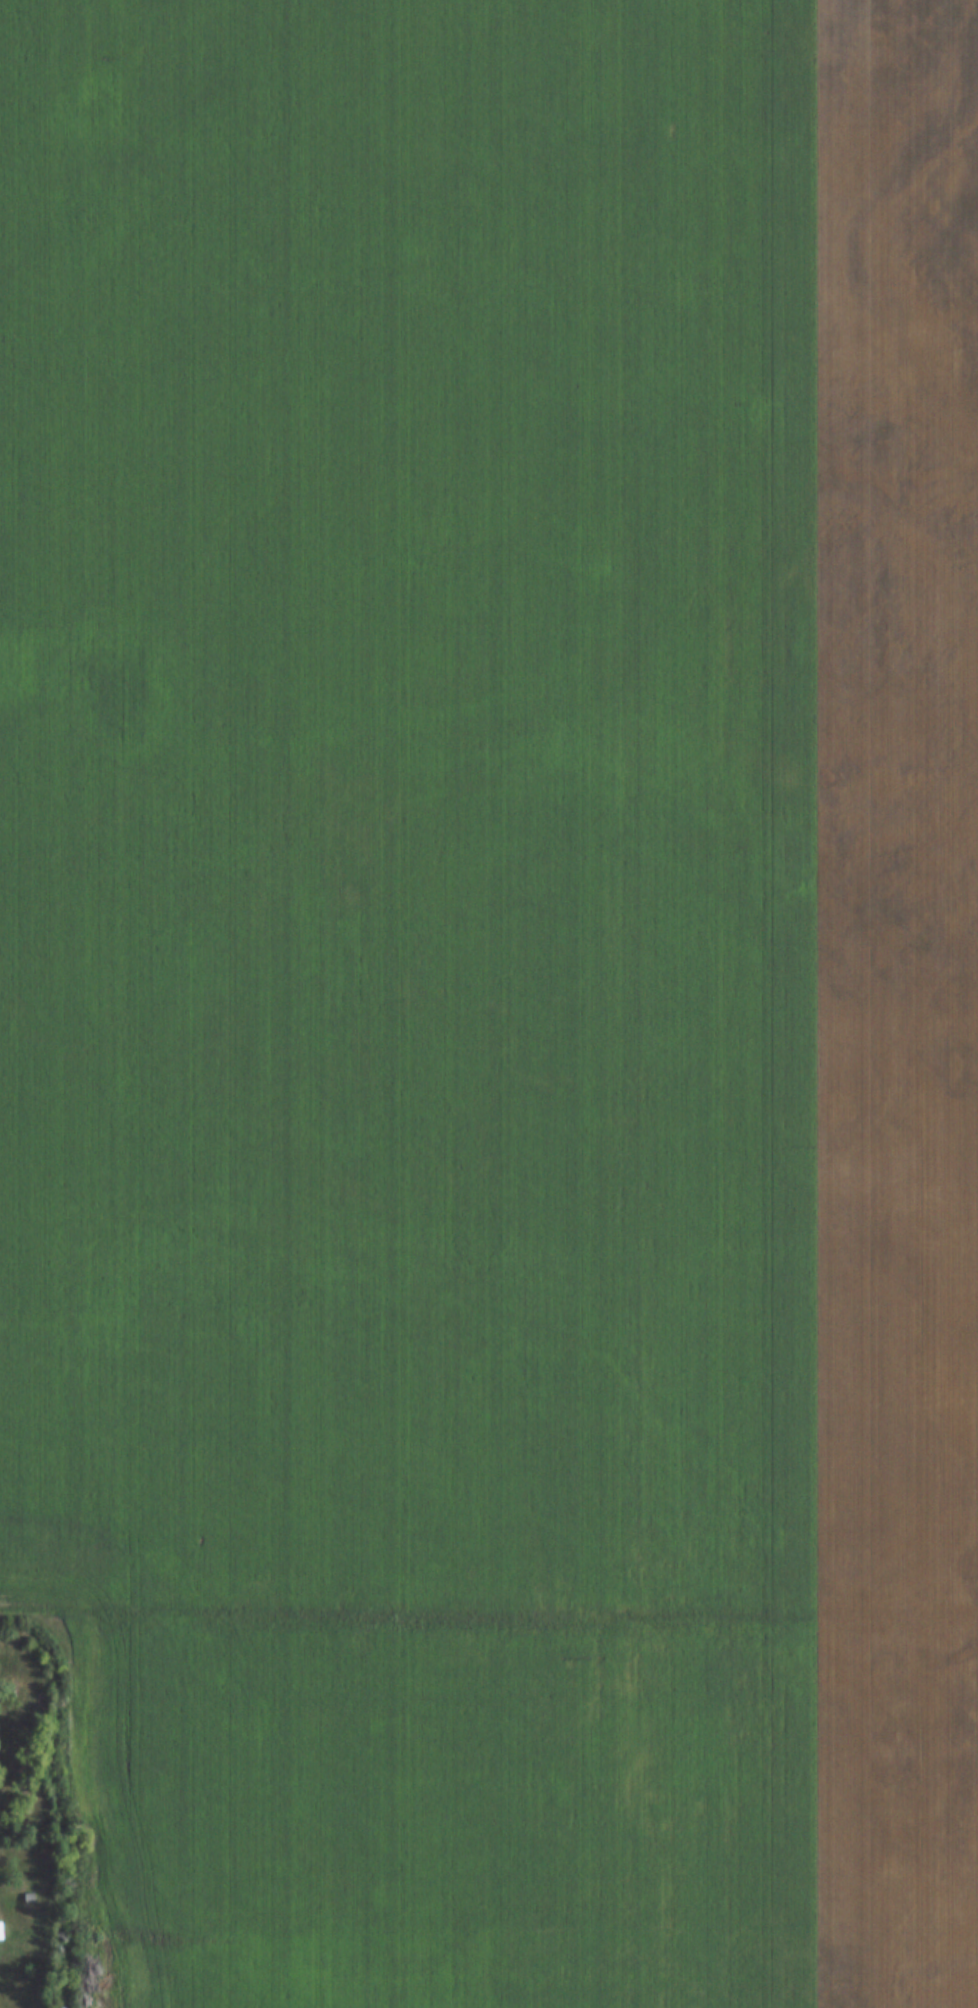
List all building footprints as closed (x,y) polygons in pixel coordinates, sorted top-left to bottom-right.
[(21,1907),(21,1894),(5,1894),(5,1907),(21,1907)]
